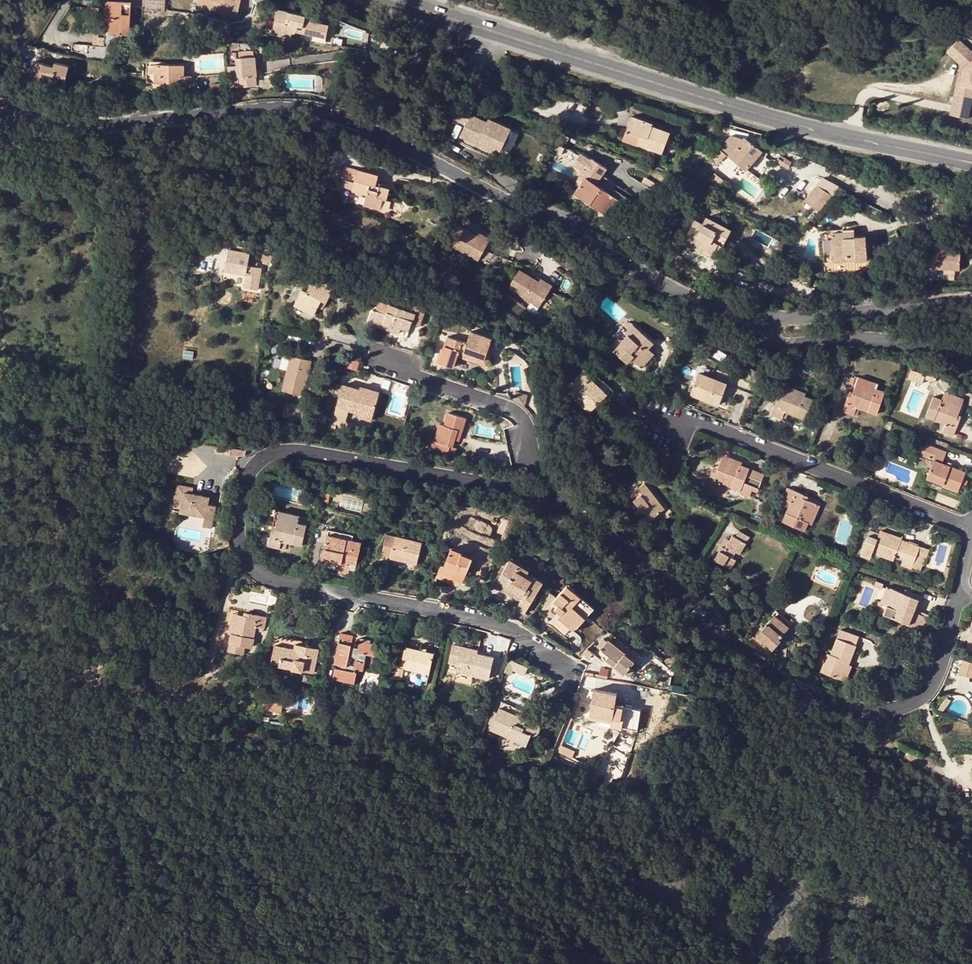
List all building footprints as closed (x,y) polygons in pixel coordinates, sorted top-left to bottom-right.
[(144,6),(144,12),(165,13),(165,0),(144,0),(144,6)] [(197,9),(230,17),(232,8),(240,10),(243,0),(200,0),(197,9)] [(111,20),(111,34),(131,35),(132,4),(108,2),(107,20),(111,20)] [(89,8),(89,16),(100,17),(100,9),(89,8)] [(313,18),(278,11),(274,34),(283,37),(291,38),(298,33),(327,39),(330,26),(312,23),(313,18)] [(97,38),(97,47),(105,47),(105,38),(97,38)] [(118,48),(105,47),(97,47),(88,46),(88,56),(117,58),(118,48)] [(962,55),(969,64),(971,62),(971,47),(962,55)] [(255,52),(239,53),(241,88),(257,87),(255,52)] [(40,82),(64,89),(70,67),(57,63),(55,68),(35,63),(29,87),(38,90),(40,82)] [(156,85),(157,65),(148,65),(148,84),(156,85)] [(157,65),(156,85),(192,86),(193,77),(185,77),(186,66),(157,65)] [(40,82),(38,90),(62,96),(64,89),(40,82)] [(211,83),(213,98),(223,96),(221,82),(211,83)] [(971,124),(971,86),(969,85),(956,118),(971,124)] [(472,115),(476,106),(464,101),(456,120),(467,125),(461,138),(478,145),(480,141),(491,146),(489,151),(500,155),(503,149),(512,129),(489,119),(487,122),(472,115)] [(593,117),(603,118),(604,108),(594,107),(593,117)] [(645,145),(644,148),(663,154),(670,133),(653,127),(654,125),(632,117),(624,141),(638,146),(638,145),(639,143),(645,145)] [(569,139),(560,134),(556,143),(564,147),(569,139)] [(734,174),(740,167),(745,171),(762,151),(747,140),(743,140),(733,136),(721,150),(736,164),(730,171),(734,174)] [(480,141),(478,145),(489,151),(491,146),(480,141)] [(511,153),(503,149),(500,155),(508,159),(511,153)] [(586,178),(596,185),(607,168),(591,158),(589,161),(578,155),(572,166),(583,172),(579,178),(583,181),(586,178)] [(835,166),(832,171),(844,177),(846,172),(835,166)] [(377,187),(378,184),(380,177),(358,171),(352,192),(368,196),(364,206),(381,211),(385,200),(388,201),(391,191),(381,188),(377,187)] [(833,197),(840,189),(825,177),(820,186),(833,197)] [(596,185),(586,178),(583,181),(580,187),(575,194),(610,218),(620,202),(596,185)] [(806,201),(820,212),(833,197),(820,186),(806,201)] [(703,225),(727,239),(731,231),(708,218),(703,225)] [(703,250),(712,255),(715,250),(718,244),(723,247),(727,239),(703,225),(695,221),(683,244),(692,249),(693,245),(703,250)] [(448,243),(476,258),(486,239),(474,232),(458,224),(448,243)] [(474,232),(486,239),(488,235),(475,229),(474,232)] [(868,261),(866,238),(855,239),(844,239),(844,233),(832,233),(833,257),(856,256),(856,261),(868,261)] [(703,250),(693,245),(692,249),(701,254),(703,250)] [(924,268),(959,269),(960,248),(947,248),(925,247),(924,268)] [(245,288),(258,291),(262,269),(249,266),(251,254),(249,254),(249,250),(243,249),(243,252),(233,251),(232,257),(229,256),(226,271),(247,275),(245,288)] [(508,287),(540,305),(551,287),(539,280),(519,269),(508,287)] [(539,280),(551,287),(553,284),(541,276),(539,280)] [(304,290),(296,305),(315,316),(323,301),(327,303),(336,287),(317,277),(309,292),(304,290)] [(366,280),(365,287),(378,291),(379,284),(366,280)] [(381,301),(377,312),(380,313),(378,323),(392,327),(393,325),(402,328),(410,331),(412,324),(420,326),(426,308),(406,302),(404,309),(381,301)] [(378,323),(380,313),(377,312),(373,310),(369,324),(400,335),(402,328),(393,325),(392,327),(378,323)] [(732,325),(729,329),(737,334),(740,330),(732,325)] [(627,333),(632,339),(618,355),(625,361),(629,357),(633,361),(639,366),(652,353),(649,350),(654,343),(634,326),(627,333)] [(485,360),(488,352),(493,339),(472,332),(468,344),(448,337),(440,363),(455,368),(458,358),(460,351),(485,360)] [(614,352),(618,355),(632,339),(629,336),(614,352)] [(493,354),(488,352),(485,360),(460,351),(458,358),(488,368),(493,354)] [(642,369),(655,355),(652,353),(639,366),(642,369)] [(292,356),(283,392),(304,397),(313,362),(292,356)] [(633,361),(629,357),(625,361),(630,365),(633,361)] [(585,370),(565,390),(590,413),(597,406),(600,409),(611,397),(611,396),(612,394),(612,392),(611,390),(607,394),(592,380),(593,378),(591,376),(585,370)] [(700,374),(691,394),(719,405),(727,385),(700,374)] [(607,394),(611,390),(611,389),(610,387),(598,377),(597,376),(595,375),(593,375),(591,376),(593,378),(592,380),(607,394)] [(853,396),(857,383),(877,390),(879,384),(856,377),(850,395),(853,396)] [(781,401),(786,389),(805,397),(807,390),(785,381),(778,399),(781,401)] [(853,396),(850,395),(844,411),(857,416),(860,409),(878,416),(886,393),(877,390),(857,383),(853,396)] [(344,385),(337,407),(349,410),(362,413),(360,418),(372,421),(380,395),(360,390),(344,385)] [(361,385),(360,390),(380,395),(381,391),(361,385)] [(781,401),(778,399),(772,414),(785,419),(788,413),(806,420),(814,401),(805,397),(786,389),(781,401)] [(517,402),(521,404),(524,407),(529,396),(514,392),(511,399),(513,400),(517,402)] [(961,409),(963,405),(944,397),(942,401),(961,409)] [(955,437),(961,421),(957,420),(959,415),(961,409),(942,401),(934,398),(927,417),(944,423),(941,431),(955,437)] [(286,403),(283,417),(302,422),(306,408),(286,403)] [(349,410),(337,407),(332,424),(341,426),(340,429),(354,433),(356,424),(346,422),(349,410)] [(608,420),(615,428),(634,421),(618,410),(608,420)] [(458,449),(453,447),(456,440),(457,436),(461,437),(466,418),(449,413),(445,426),(440,424),(435,442),(432,441),(430,447),(429,448),(455,456),(458,449)] [(944,488),(958,493),(961,486),(963,480),(966,473),(943,464),(947,454),(925,445),(921,456),(934,462),(927,479),(945,485),(944,488)] [(722,458),(742,466),(743,463),(723,455),(722,458)] [(742,466),(722,458),(718,468),(716,473),(713,471),(706,487),(720,492),(723,485),(727,487),(740,492),(739,494),(750,498),(753,490),(758,492),(764,475),(742,466)] [(527,467),(519,470),(522,480),(530,477),(527,467)] [(945,485),(927,479),(926,481),(944,488),(945,485)] [(276,496),(299,500),(301,486),(278,482),(276,496)] [(640,511),(633,517),(645,532),(652,526),(649,522),(664,510),(644,484),(638,489),(637,488),(628,495),(640,511)] [(198,525),(212,527),(216,507),(209,506),(211,496),(192,492),(193,488),(180,485),(175,511),(200,515),(198,525)] [(809,524),(816,505),(807,501),(802,499),(804,495),(788,488),(781,503),(789,506),(787,510),(782,522),(805,532),(809,524)] [(816,505),(809,524),(812,525),(820,506),(816,505)] [(276,531),(272,530),(269,546),(286,550),(288,543),(303,546),(307,525),(298,523),(300,516),(280,511),(277,526),(276,531)] [(328,535),(353,540),(354,535),(329,530),(328,535)] [(902,539),(881,531),(880,535),(878,540),(869,537),(862,555),(870,558),(872,554),(893,561),(896,554),(906,557),(915,561),(916,558),(920,548),(901,541),(902,539)] [(869,537),(878,540),(880,535),(871,531),(869,537)] [(739,532),(735,539),(741,543),(735,552),(740,555),(750,538),(739,532)] [(387,534),(382,555),(418,564),(424,538),(413,535),(412,540),(387,534)] [(342,561),(352,563),(357,564),(362,542),(353,540),(328,535),(323,559),(342,563),(342,561)] [(741,543),(735,539),(732,537),(725,549),(722,548),(714,560),(730,570),(736,562),(731,559),(735,552),(741,543)] [(463,553),(474,558),(479,548),(457,539),(453,548),(463,552),(463,553)] [(452,578),(464,583),(474,558),(463,553),(463,552),(453,548),(445,566),(442,565),(440,571),(453,576),(452,578)] [(904,563),(903,565),(902,567),(912,570),(912,569),(919,571),(920,570),(923,560),(927,551),(920,548),(916,558),(915,561),(906,557),(904,563)] [(349,575),(352,563),(342,561),(342,563),(339,573),(349,575)] [(517,570),(519,567),(510,562),(508,564),(517,570)] [(530,571),(521,565),(519,567),(517,570),(508,564),(497,582),(524,598),(521,602),(517,608),(526,614),(545,583),(534,576),(532,579),(527,576),(529,573),(530,571)] [(453,576),(440,571),(437,577),(457,586),(464,583),(452,578),(453,576)] [(524,598),(497,582),(495,586),(521,602),(524,598)] [(876,582),(874,588),(881,591),(883,585),(876,582)] [(574,607),(582,598),(568,586),(555,600),(560,605),(555,609),(559,613),(551,622),(566,635),(571,629),(575,632),(587,619),(574,607)] [(886,588),(880,603),(880,604),(882,605),(886,607),(893,591),(886,588)] [(908,626),(924,633),(929,619),(913,613),(918,600),(903,594),(893,591),(886,607),(883,615),(909,625),(908,626)] [(923,598),(905,591),(903,594),(918,600),(913,613),(929,619),(931,617),(917,611),(923,598)] [(574,607),(587,619),(595,609),(582,598),(574,607)] [(774,617),(788,629),(791,625),(776,612),(773,616),(774,617)] [(232,634),(237,614),(233,613),(228,633),(232,634)] [(267,617),(251,614),(250,617),(245,616),(237,614),(232,634),(230,643),(253,648),(257,631),(264,633),(267,617)] [(779,640),(788,629),(774,617),(757,638),(772,651),(780,642),(779,640)] [(839,681),(845,665),(848,667),(858,638),(840,631),(831,656),(827,655),(820,674),(839,681)] [(361,640),(359,648),(358,652),(351,650),(352,646),(354,635),(342,633),(335,664),(336,664),(342,666),(341,669),(335,668),(333,679),(355,684),(358,673),(356,672),(357,669),(359,670),(363,671),(367,653),(375,655),(378,644),(371,643),(361,640)] [(281,660),(280,666),(315,673),(320,649),(296,644),(297,640),(275,636),(273,645),(275,646),(272,658),(281,660)] [(610,656),(607,660),(625,674),(635,661),(609,640),(609,641),(605,638),(599,646),(602,649),(610,656)] [(459,664),(457,671),(490,679),(495,658),(478,654),(479,650),(454,644),(450,663),(459,664)] [(401,678),(404,668),(430,674),(435,654),(406,647),(401,667),(394,665),(392,676),(401,678)] [(512,675),(514,670),(525,675),(528,668),(514,661),(509,663),(506,672),(512,675)] [(971,679),(971,665),(962,662),(957,676),(971,681),(971,679)] [(845,665),(839,681),(845,683),(851,668),(848,667),(845,665)] [(601,717),(624,721),(626,707),(616,706),(618,694),(595,690),(590,719),(600,721),(601,717)] [(278,698),(276,706),(290,708),(291,701),(278,698)] [(938,711),(943,713),(951,702),(947,699),(938,711)] [(518,716),(520,710),(502,703),(500,708),(518,716)] [(500,708),(491,729),(528,745),(532,735),(533,735),(535,735),(537,734),(538,733),(540,732),(541,730),(541,729),(541,727),(541,725),(541,723),(540,722),(538,720),(539,718),(520,710),(518,716),(500,708)] [(612,728),(623,729),(624,721),(601,717),(600,721),(613,722),(612,728)]
